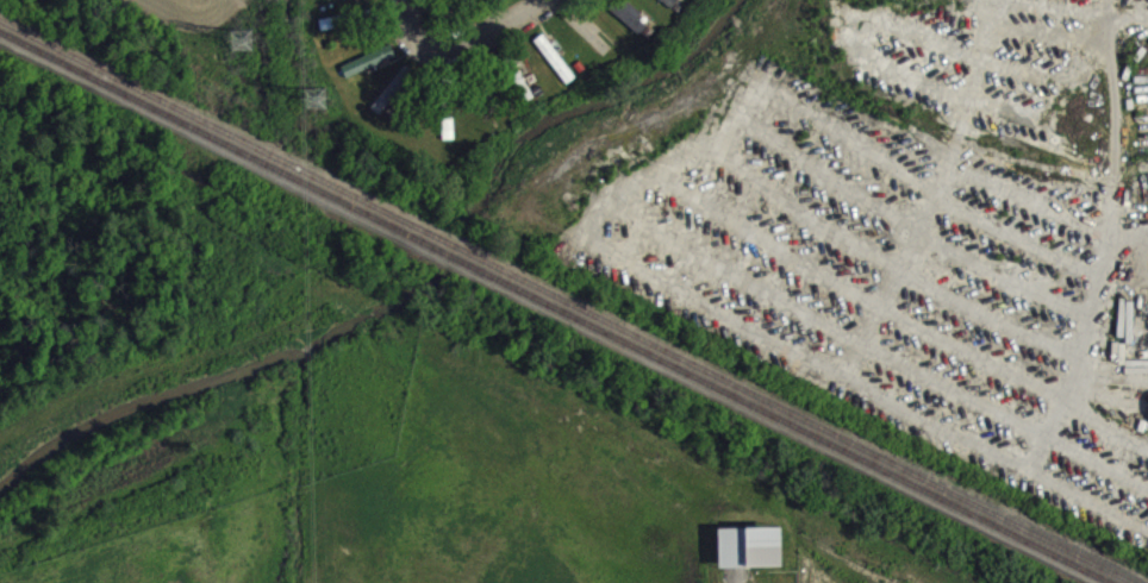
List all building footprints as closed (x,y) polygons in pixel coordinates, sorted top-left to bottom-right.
[(665,0),(647,0),(672,21),(679,12),(665,0)] [(648,38),(638,29),(643,25),(621,5),(608,18),(639,47),(648,38)] [(567,95),(576,89),(544,45),(535,52),(567,95)] [(347,90),(397,67),(392,55),(342,77),(347,90)] [(380,126),(417,86),(407,77),(370,118),(380,126)] [(443,125),(444,151),(455,151),(454,125),(443,125)] [(777,538),(723,539),(724,579),(778,577),(777,538)]
